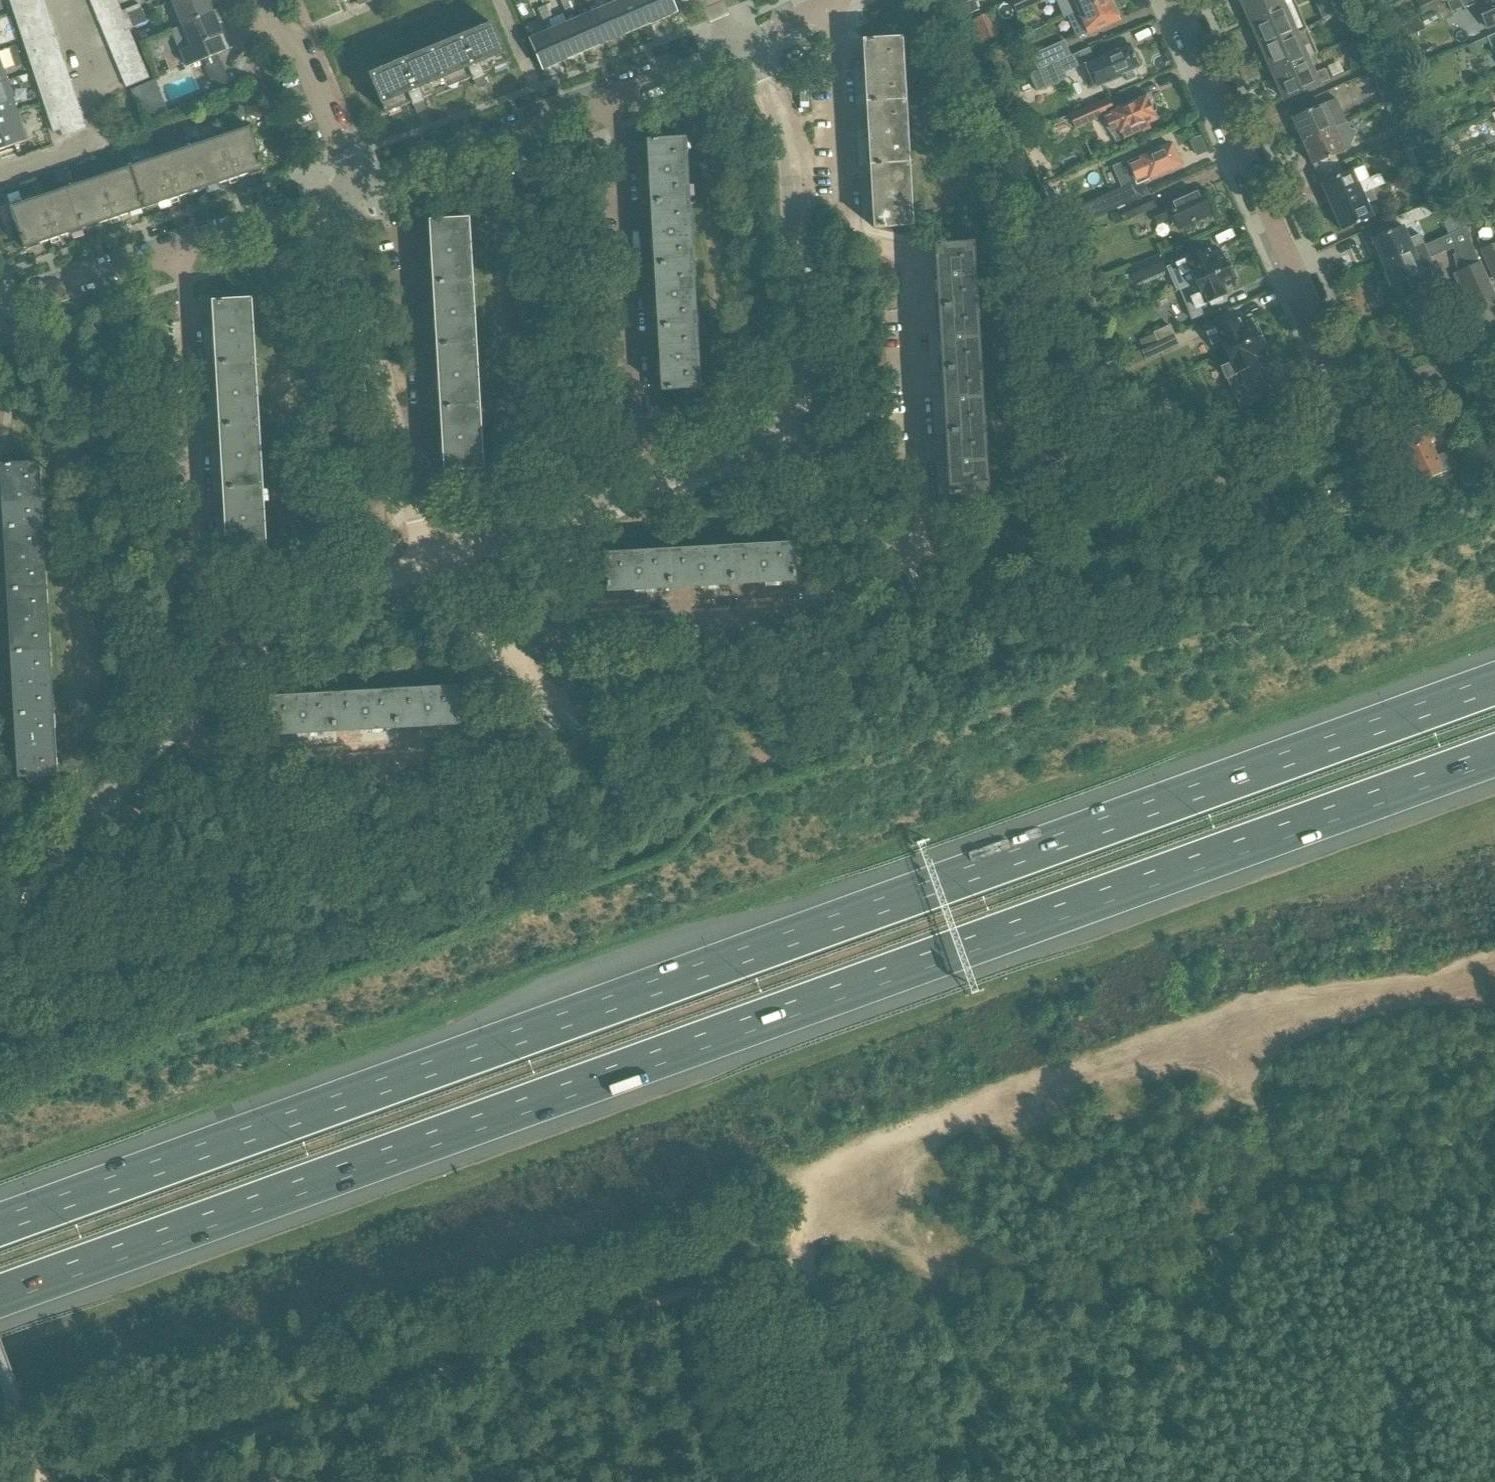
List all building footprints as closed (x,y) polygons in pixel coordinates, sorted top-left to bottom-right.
[(42,0),(23,0),(10,4),(13,16),(44,6),(42,0)] [(115,0),(93,0),(89,2),(94,12),(116,3),(115,0)] [(170,2),(180,25),(211,11),(207,0),(175,0),(170,2)] [(571,12),(574,11),(569,0),(561,0),(559,1),(565,15),(571,13),(571,12)] [(632,30),(620,2),(619,0),(614,0),(615,4),(597,11),(609,40),(632,30)] [(620,2),(632,30),(654,21),(645,0),(624,0),(620,2)] [(676,11),(672,0),(645,0),(654,21),(676,11)] [(975,0),(974,0),(961,5),(966,16),(980,10),(975,0)] [(1043,2),(1042,0),(1011,0),(1017,13),(1043,2)] [(1080,10),(1068,15),(1078,37),(1118,20),(1110,0),(1102,0),(1080,10)] [(1102,0),(1075,0),(1080,10),(1102,0)] [(1312,66),(1315,65),(1311,56),(1317,54),(1295,1),(1294,1),(1293,0),(1239,0),(1283,101),(1331,80),(1326,70),(1315,74),(1312,66)] [(1336,14),(1346,38),(1356,34),(1342,0),(1330,0),(1331,2),(1336,14)] [(1427,12),(1442,6),(1439,0),(1421,0),(1427,12)] [(1447,2),(1452,13),(1463,7),(1460,0),(1452,0),(1447,2)] [(1463,7),(1464,9),(1476,3),(1487,28),(1494,25),(1494,0),(1460,0),(1463,7)] [(590,7),(589,4),(588,4),(587,2),(574,7),(575,10),(574,11),(571,12),(571,13),(572,15),(575,21),(587,49),(609,40),(597,11),(595,5),(590,7)] [(1318,8),(1323,19),(1336,14),(1331,2),(1318,8)] [(120,12),(116,3),(94,12),(98,23),(121,14),(120,12)] [(140,4),(120,12),(121,14),(124,21),(144,13),(140,4)] [(44,6),(13,16),(17,27),(48,17),(44,6)] [(543,25),(552,21),(546,7),(537,11),(543,25)] [(211,11),(180,25),(169,29),(169,30),(170,30),(185,66),(203,58),(217,53),(227,48),(211,11)] [(147,22),(144,13),(124,21),(125,25),(127,30),(147,22)] [(121,14),(98,23),(103,34),(125,25),(124,21),(121,14)] [(564,59),(587,49),(575,21),(572,15),(568,17),(570,23),(552,31),(564,59)] [(51,28),(48,17),(17,27),(21,38),(51,28)] [(447,88),(472,78),(473,80),(484,76),(482,73),(508,63),(492,24),(431,50),(447,88)] [(564,59),(552,31),(550,24),(545,26),(548,32),(530,40),(542,68),(564,59)] [(125,25),(103,34),(107,45),(130,35),(127,30),(125,25)] [(51,28),(21,38),(24,49),(55,39),(51,28)] [(1487,37),(1494,54),(1494,53),(1494,34),(1487,37)] [(134,46),(130,35),(107,45),(112,55),(134,46)] [(902,38),(864,40),(867,103),(905,101),(902,38)] [(55,39),(24,49),(28,60),(59,50),(55,39)] [(1337,45),(1341,56),(1352,52),(1348,41),(1337,45)] [(1480,41),(1467,46),(1472,58),(1485,53),(1480,41)] [(1042,69),(1071,56),(1065,42),(1036,54),(1042,69)] [(1135,57),(1130,45),(1095,61),(1083,66),(1092,89),(1124,75),(1125,75),(1124,73),(1132,69),(1138,67),(1134,58),(1135,57)] [(134,46),(112,55),(116,66),(138,57),(134,46)] [(59,50),(28,60),(32,71),(62,61),(59,50)] [(447,88),(431,50),(370,75),(386,113),(412,103),(413,105),(423,101),(422,98),(447,88)] [(1078,67),(1073,55),(1071,56),(1042,69),(1030,74),(1037,92),(1067,78),(1066,73),(1078,68),(1078,67)] [(143,68),(138,57),(116,66),(120,77),(143,68)] [(62,61),(32,71),(35,83),(66,73),(62,61)] [(1407,94),(1394,63),(1372,73),(1385,103),(1407,94)] [(143,68),(120,77),(125,88),(147,78),(143,68)] [(997,73),(1002,84),(1014,79),(1009,68),(997,73)] [(1132,69),(1124,73),(1125,75),(1124,75),(1127,82),(1136,78),(1132,69)] [(70,84),(66,73),(35,83),(39,94),(70,84)] [(0,83),(0,149),(26,140),(6,81),(0,83)] [(73,95),(70,84),(39,94),(42,105),(73,95)] [(1407,94),(1385,103),(1400,137),(1421,127),(1407,94)] [(73,95),(42,105),(46,116),(77,106),(73,95)] [(1150,102),(1147,95),(1104,114),(1105,116),(1106,126),(1113,134),(1117,143),(1146,130),(1144,124),(1157,118),(1154,112),(1156,111),(1157,104),(1151,101),(1150,102)] [(1346,120),(1342,113),(1336,99),(1292,118),(1301,140),(1346,120)] [(905,101),(867,103),(871,166),(909,164),(905,101)] [(249,108),(253,119),(264,115),(260,104),(249,108)] [(77,106),(46,116),(52,133),(59,130),(61,136),(84,129),(77,106)] [(1060,119),(1066,134),(1096,121),(1090,106),(1060,119)] [(1033,129),(1028,117),(1016,122),(1021,134),(1033,129)] [(1346,120),(1301,140),(1312,165),(1349,149),(1356,131),(1350,129),(1346,120)] [(1439,136),(1443,126),(1430,121),(1426,131),(1439,136)] [(1421,127),(1400,137),(1414,170),(1436,160),(1421,127)] [(262,171),(248,128),(188,148),(202,191),(262,171)] [(1038,139),(1033,129),(1021,134),(1025,145),(1038,139)] [(168,148),(164,137),(156,139),(159,150),(168,148)] [(652,204),(689,202),(685,138),(648,140),(652,204)] [(153,140),(144,143),(146,151),(156,148),(153,140)] [(1074,208),(1080,224),(1142,197),(1138,186),(1182,167),(1172,143),(1127,162),(1135,180),(1126,184),(1127,186),(1074,208)] [(202,191),(188,148),(128,168),(142,211),(202,191)] [(1436,160),(1414,170),(1428,203),(1450,194),(1436,160)] [(874,228),(912,226),(909,164),(871,166),(874,228)] [(142,211),(128,168),(68,188),(82,231),(142,211)] [(63,183),(69,181),(65,169),(59,171),(63,183)] [(1366,178),(1358,182),(1352,169),(1319,184),(1329,207),(1371,189),(1366,178)] [(1460,177),(1449,182),(1453,191),(1464,186),(1460,177)] [(82,231),(68,188),(9,208),(23,250),(82,231)] [(1371,189),(1329,207),(1340,232),(1374,218),(1367,203),(1376,200),(1371,189)] [(1199,191),(1152,212),(1156,221),(1173,214),(1179,228),(1210,214),(1199,191)] [(1450,194),(1428,203),(1433,214),(1448,208),(1455,205),(1450,194)] [(1151,195),(1132,204),(1118,210),(1111,214),(1115,225),(1123,221),(1156,206),(1151,195)] [(655,266),(693,264),(689,202),(652,204),(655,264),(655,266)] [(1468,204),(1457,208),(1465,228),(1476,223),(1468,204)] [(434,284),(472,282),(468,219),(430,221),(432,251),(434,284)] [(1420,234),(1408,239),(1403,226),(1371,240),(1381,264),(1425,245),(1420,234)] [(1472,246),(1464,228),(1448,235),(1453,245),(1457,253),(1472,246)] [(1425,245),(1381,264),(1392,288),(1407,281),(1411,290),(1439,277),(1430,255),(1440,251),(1435,241),(1425,245)] [(978,305),(974,242),(934,245),(938,307),(978,305)] [(1481,251),(1492,276),(1494,275),(1494,244),(1481,251)] [(1194,282),(1232,266),(1226,253),(1223,255),(1221,250),(1209,256),(1207,251),(1184,261),(1184,260),(1175,263),(1181,277),(1190,273),(1194,282)] [(1075,257),(1079,268),(1088,264),(1083,254),(1075,257)] [(1135,284),(1166,272),(1159,255),(1128,267),(1135,284)] [(1480,263),(1462,271),(1454,275),(1458,285),(1454,289),(1464,312),(1478,306),(1477,304),(1494,296),(1480,263)] [(659,328),(696,326),(693,264),(655,266),(656,290),(659,328)] [(1232,266),(1194,282),(1199,293),(1190,298),(1195,310),(1206,305),(1227,295),(1225,291),(1236,286),(1234,281),(1237,279),(1232,266)] [(1104,277),(1099,267),(1080,275),(1085,286),(1104,277)] [(437,347),(476,345),(472,282),(434,284),(435,308),(437,347)] [(216,366),(256,364),(252,299),(212,301),(216,366)] [(942,370),(982,367),(978,305),(938,307),(942,370)] [(1256,323),(1253,325),(1251,319),(1241,323),(1239,320),(1216,330),(1216,329),(1206,333),(1211,346),(1221,342),(1226,351),(1262,336),(1256,323)] [(1174,335),(1170,325),(1154,332),(1158,342),(1174,335)] [(696,326),(659,328),(662,391),(700,389),(696,326)] [(1179,345),(1174,335),(1158,342),(1163,352),(1179,345)] [(1262,336),(1226,351),(1231,363),(1221,367),(1231,391),(1232,390),(1241,409),(1272,396),(1265,381),(1245,390),(1243,386),(1245,385),(1240,374),(1259,365),(1257,360),(1267,356),(1265,351),(1268,349),(1262,336)] [(441,409),(479,407),(476,345),(437,347),(439,368),(441,409)] [(220,429),(260,426),(256,364),(216,366),(220,429)] [(946,432),(985,430),(982,367),(942,370),(946,432)] [(479,407),(441,409),(445,472),(483,469),(479,407)] [(1467,407),(1461,409),(1423,427),(1422,426),(1398,437),(1409,462),(1403,465),(1407,473),(1413,471),(1419,484),(1454,467),(1447,452),(1436,457),(1428,438),(1439,433),(1440,436),(1474,421),(1467,407)] [(223,492),(264,489),(260,426),(220,429),(222,474),(223,492)] [(950,496),(989,494),(985,430),(946,432),(950,496)] [(1482,464),(1490,481),(1494,479),(1494,459),(1482,464)] [(0,464),(0,475),(3,527),(40,525),(36,462),(0,464)] [(264,489),(223,492),(227,553),(267,551),(264,489)] [(6,590),(43,588),(40,525),(3,527),(6,590)] [(729,546),(731,585),(796,581),(793,543),(729,546)] [(731,585),(729,546),(667,550),(669,588),(731,585)] [(604,554),(606,592),(669,588),(667,550),(604,554)] [(10,652),(47,650),(43,588),(6,590),(10,652)] [(14,714),(51,712),(47,650),(10,652),(14,714)] [(393,692),(395,730),(459,727),(457,689),(393,692)] [(331,695),(333,734),(395,730),(393,692),(331,695)] [(268,699),(270,737),(333,734),(331,695),(268,699)] [(17,778),(54,776),(51,712),(14,714),(17,778)]
